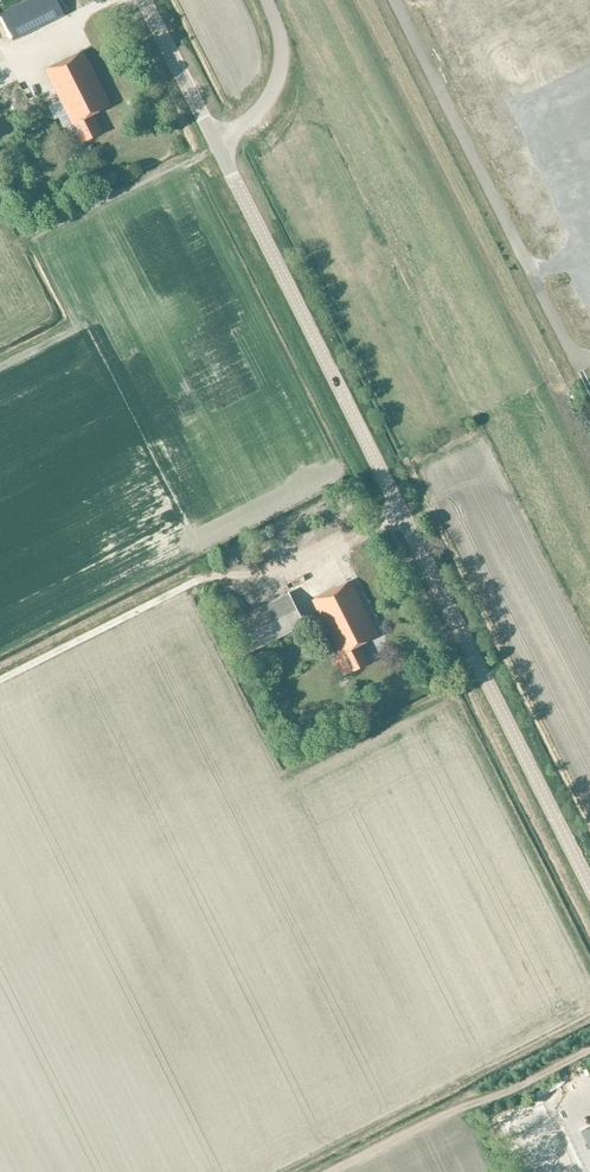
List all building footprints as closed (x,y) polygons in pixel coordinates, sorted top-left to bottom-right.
[(14,40),(65,15),(58,0),(29,0),(2,14),(14,40)] [(74,124),(83,142),(101,133),(92,114),(109,105),(83,51),(45,71),(72,125),(74,124)] [(350,582),(312,600),(340,654),(333,657),(342,676),(351,672),(368,664),(359,645),(376,637),(350,582)] [(239,617),(235,619),(251,652),(305,625),(289,592),(249,612),(241,595),(231,601),(239,617)] [(581,1131),(589,1150),(589,1127),(581,1131)]
